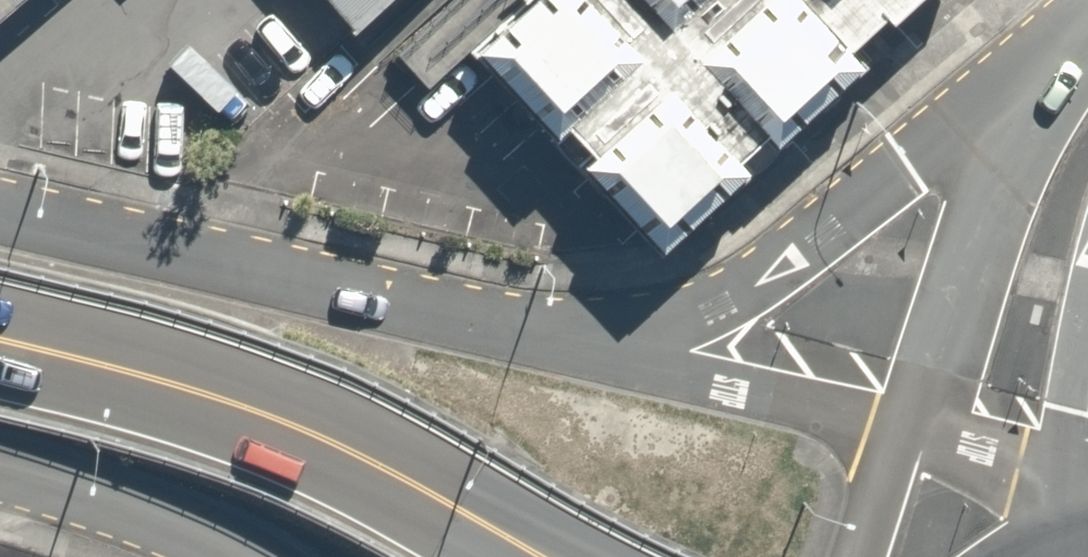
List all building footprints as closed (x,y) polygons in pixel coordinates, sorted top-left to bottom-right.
[(19,0),(0,0),(0,16),(19,0)] [(348,33),(382,0),(320,0),(348,33)] [(521,9),(466,53),(658,260),(864,68),(843,49),(879,18),(885,23),(910,0),(513,0),(521,9)]
